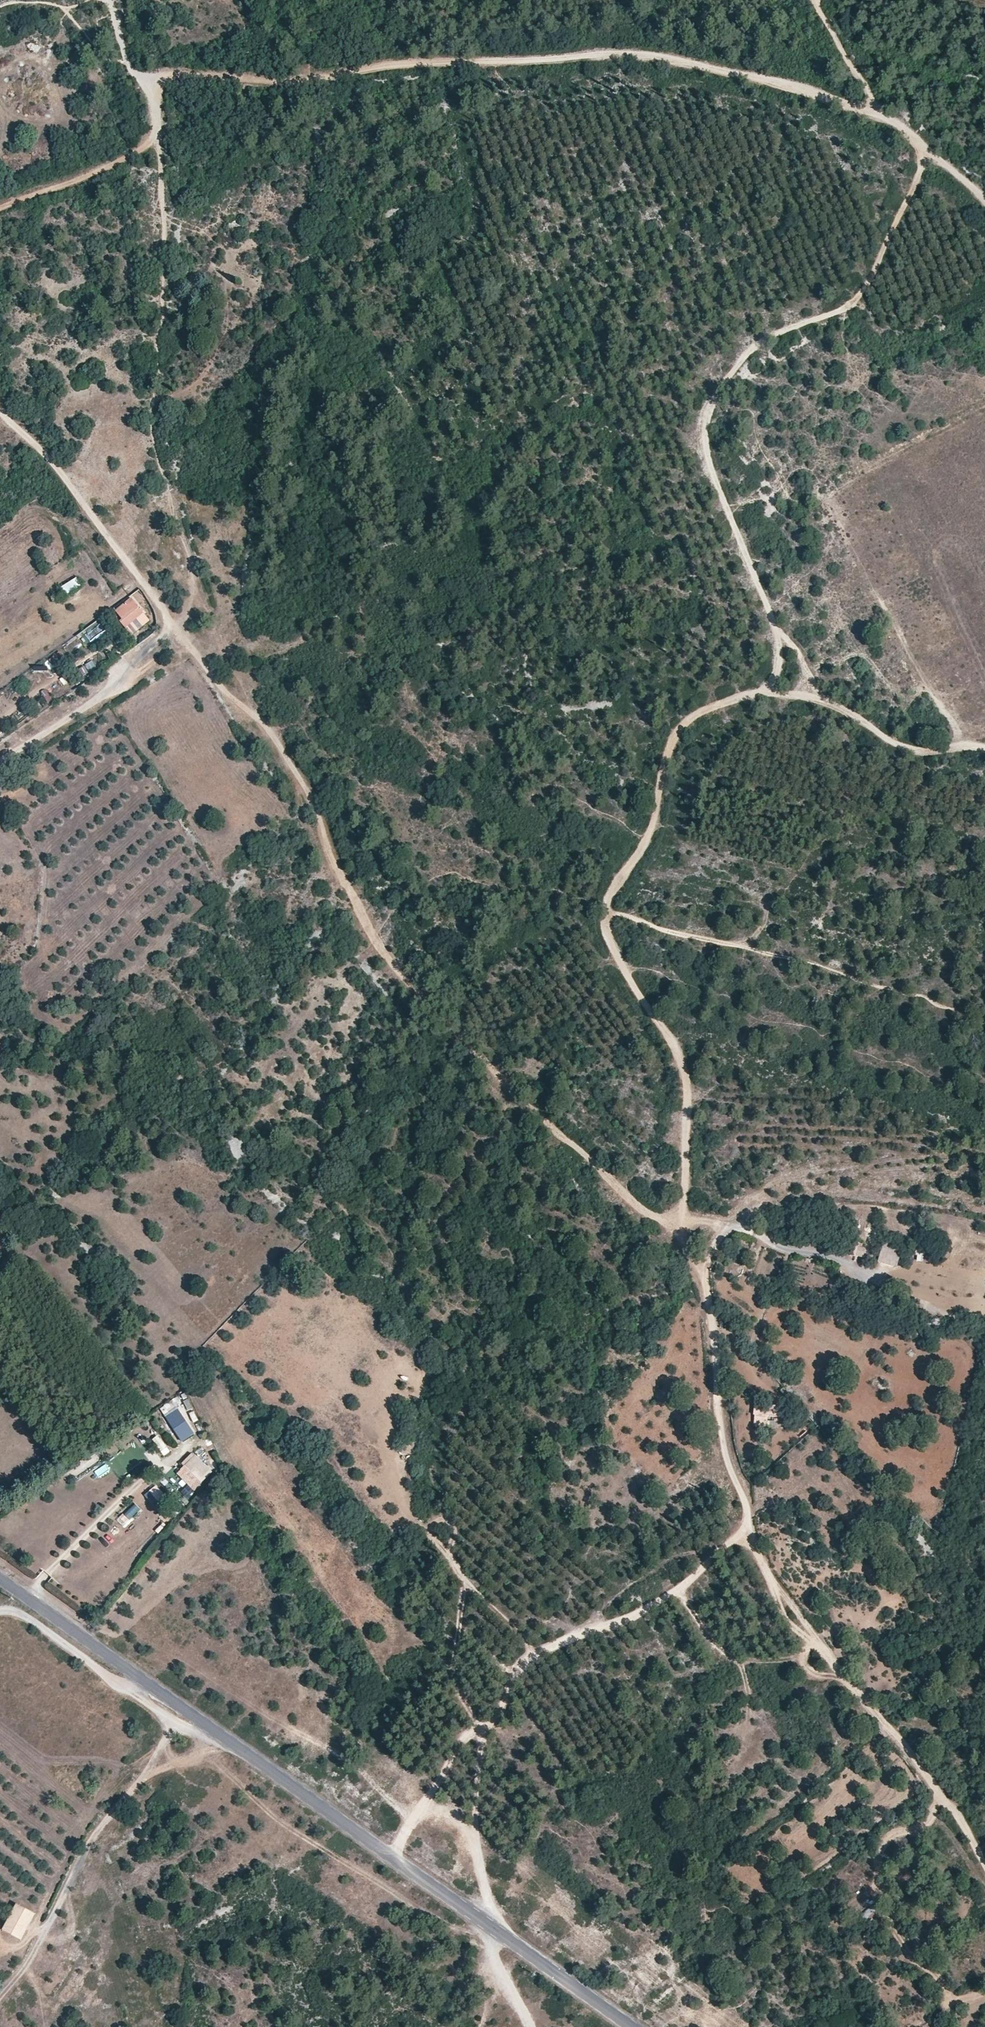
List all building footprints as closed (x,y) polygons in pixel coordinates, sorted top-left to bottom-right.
[(8,396),(9,396),(14,394),(14,393),(10,389),(4,393),(7,398),(8,396)] [(74,578),(59,587),(63,595),(78,586),(74,578)] [(144,614),(131,598),(115,611),(121,619),(119,620),(126,629),(144,614)] [(100,621),(82,634),(89,644),(107,631),(100,621)] [(65,657),(60,651),(49,661),(55,667),(65,657)] [(93,661),(78,669),(83,678),(98,670),(93,661)] [(39,673),(33,677),(38,684),(43,681),(39,673)] [(44,707),(53,700),(45,690),(36,697),(44,707)] [(884,1244),(877,1262),(894,1269),(901,1251),(884,1244)] [(931,1319),(931,1327),(942,1327),(942,1319),(931,1319)] [(753,1421),(764,1421),(764,1411),(777,1412),(778,1401),(754,1400),(753,1421)] [(183,1440),(193,1432),(173,1403),(162,1411),(183,1440)] [(159,1436),(153,1439),(160,1453),(167,1449),(159,1436)] [(194,1491),(212,1472),(191,1453),(181,1463),(184,1466),(181,1469),(184,1473),(180,1477),(194,1491)] [(157,1486),(150,1491),(156,1501),(163,1496),(157,1486)] [(129,1519),(140,1510),(135,1504),(124,1513),(129,1519)] [(2,1931),(20,1940),(35,1912),(16,1903),(2,1931)]
